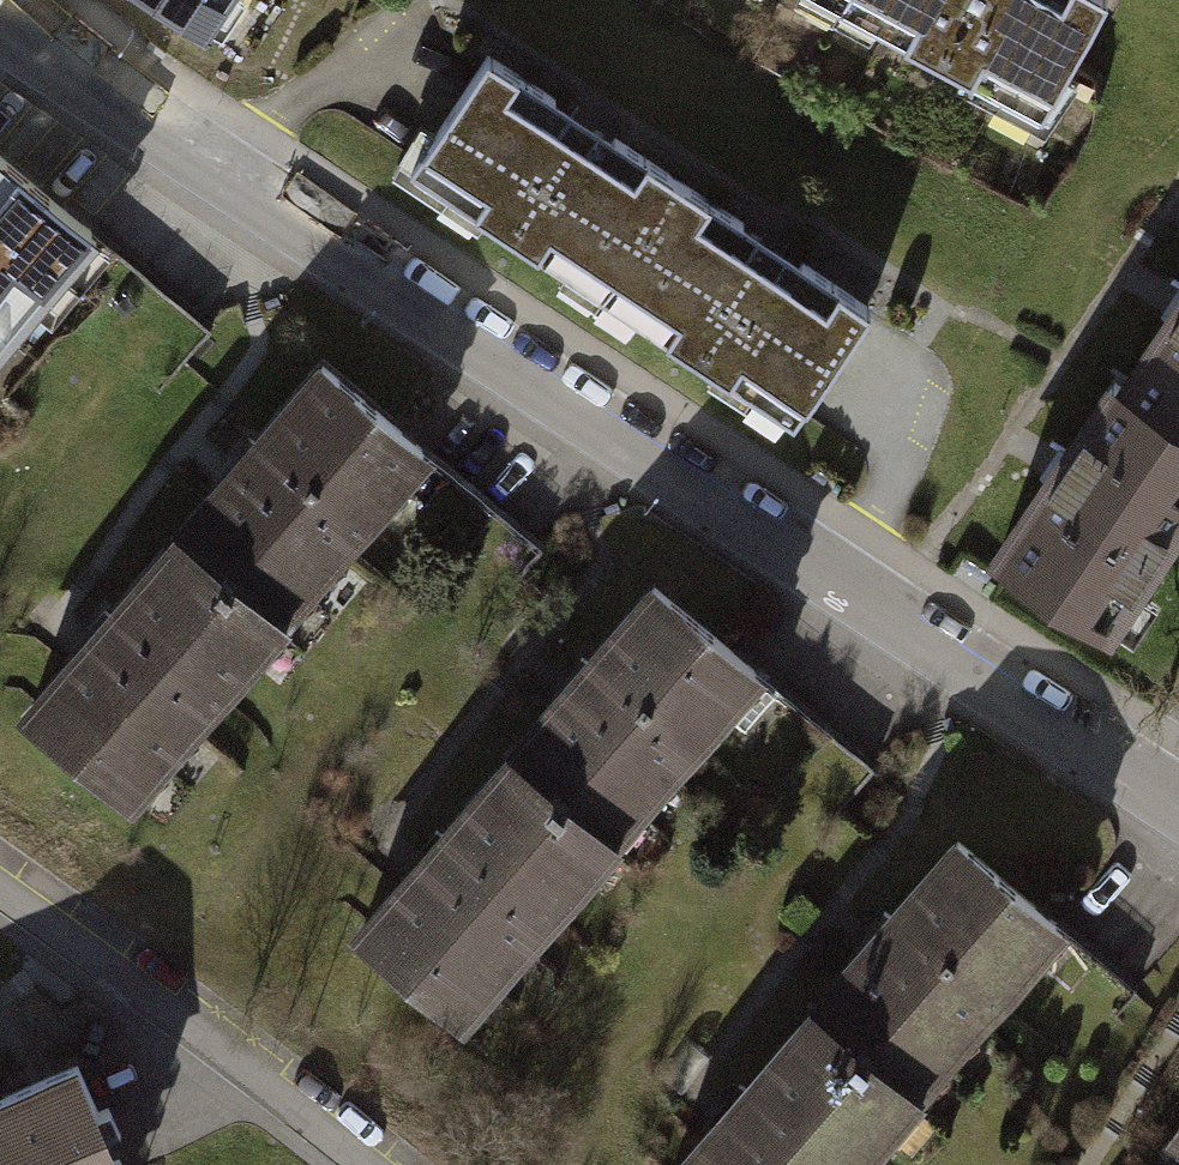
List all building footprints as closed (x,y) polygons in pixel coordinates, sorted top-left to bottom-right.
[(224,0),(155,0),(205,32),(208,26),(207,25),(224,0)] [(838,5),(1041,113),(1102,0),(841,0),(838,5)] [(409,169),(601,296),(678,179),(486,53),(409,169)] [(82,225),(0,159),(0,325),(82,225)] [(870,306),(678,179),(601,296),(793,422),(870,306)] [(162,281),(107,352),(164,395),(218,324),(162,281)] [(1125,388),(1122,393),(1178,430),(1178,307),(1125,388)] [(317,368),(173,539),(273,623),(418,451),(317,368)] [(1122,393),(1125,388),(1115,382),(998,558),(1103,627),(1178,513),(1178,430),(1122,393)] [(126,797),(273,623),(173,539),(26,713),(126,797)] [(647,584),(505,758),(605,840),(715,705),(739,725),(769,689),(750,674),(753,670),(647,584)] [(458,1020),(605,840),(505,758),(358,939),(458,1020)] [(951,839),(806,1013),(906,1095),(1050,921),(951,839)] [(906,1095),(806,1013),(680,1164),(847,1164),(906,1095)] [(0,1094),(0,1164),(119,1164),(105,1134),(117,1128),(106,1103),(94,1108),(74,1061),(0,1094)]
